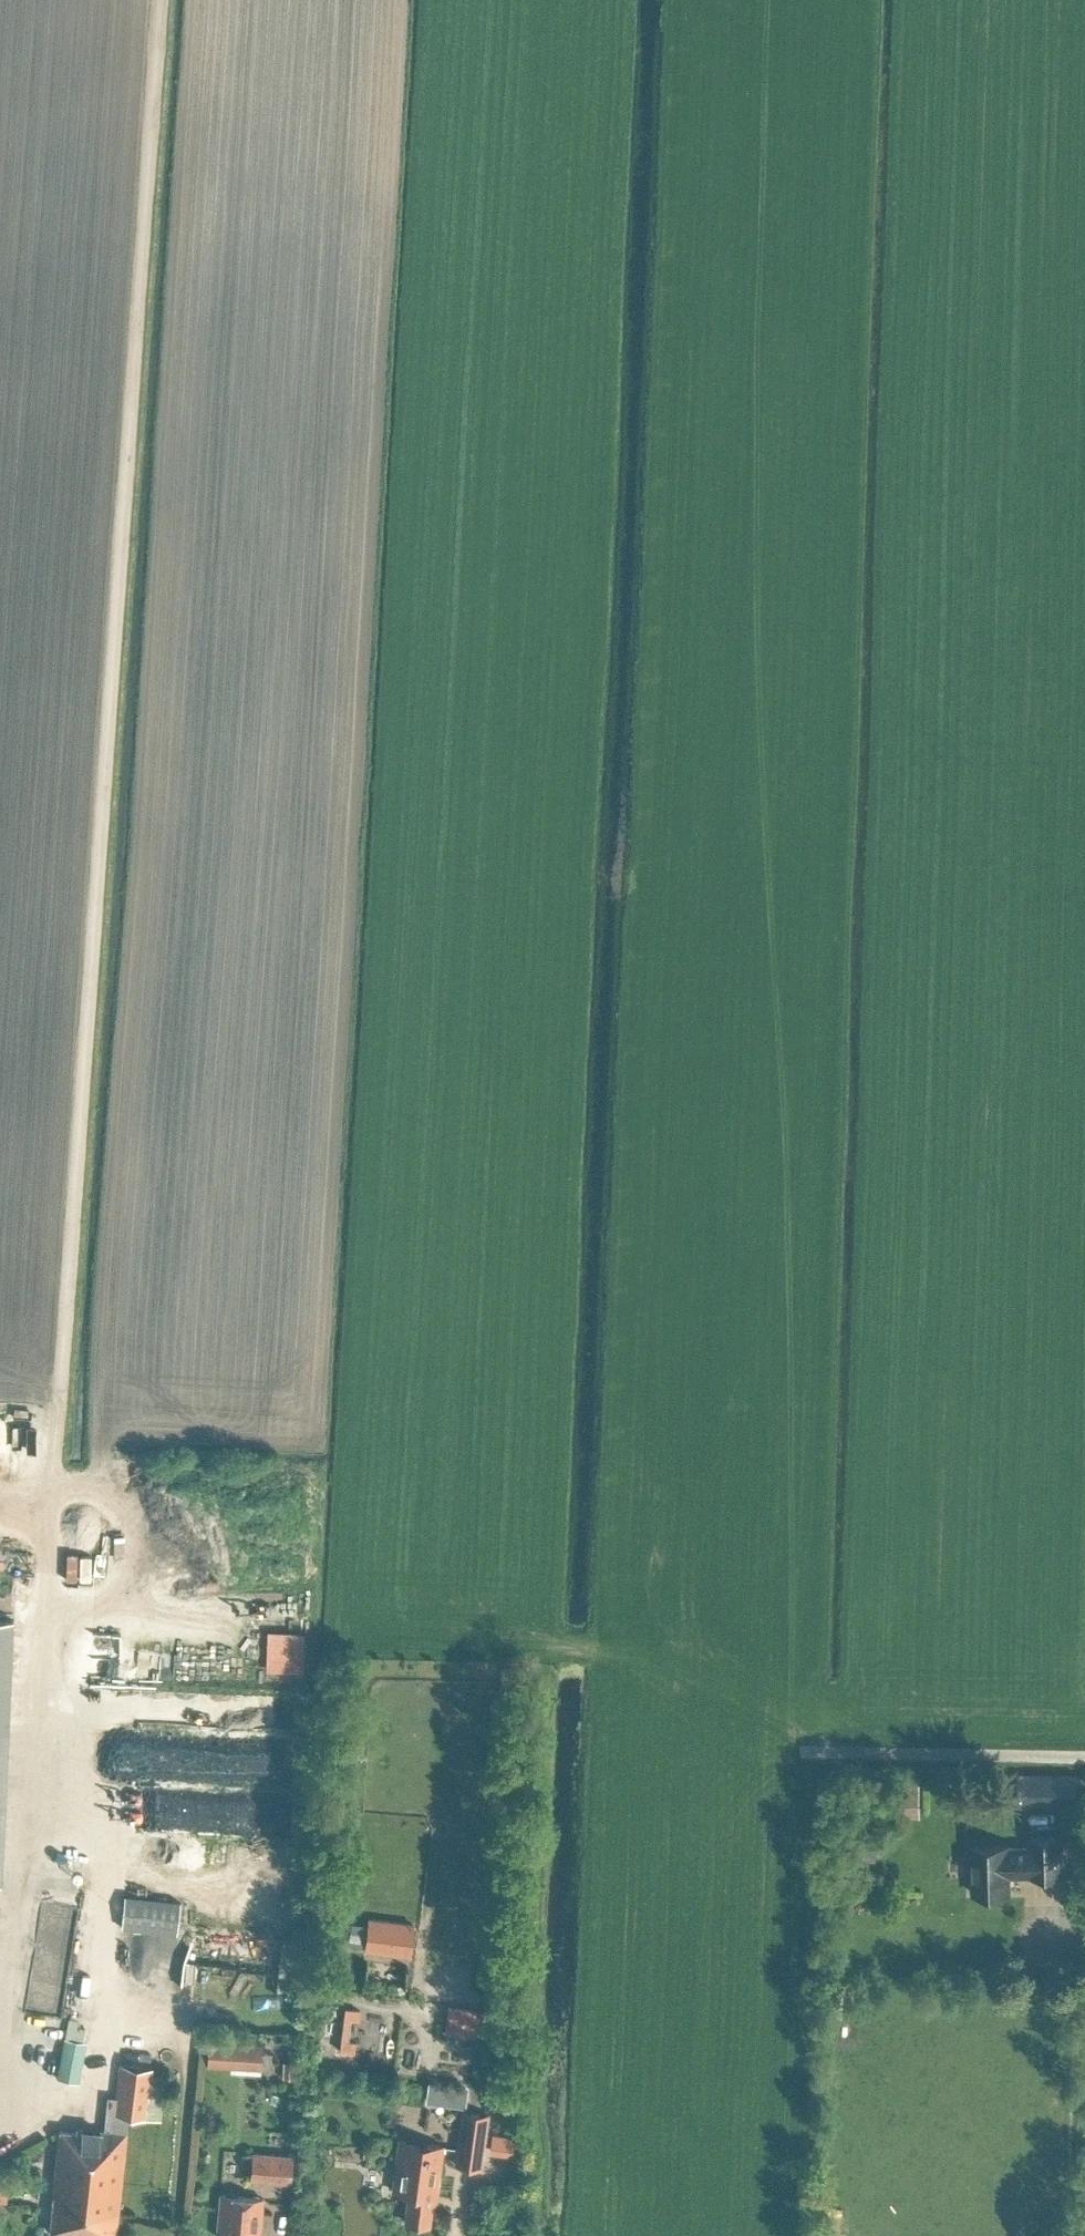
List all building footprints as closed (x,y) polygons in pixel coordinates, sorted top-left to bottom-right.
[(106,1566),(108,1519),(92,1519),(90,1565),(106,1566)] [(17,1607),(17,1592),(0,1591),(0,1606),(17,1607)] [(293,1611),(312,1612),(313,1601),(294,1600),(293,1611)] [(11,1873),(19,1609),(0,1608),(0,1872),(11,1873)] [(276,1615),(275,1657),(311,1658),(313,1617),(276,1615)] [(917,1806),(934,1796),(923,1777),(906,1787),(917,1806)] [(1051,1777),(1029,1777),(1029,1801),(1051,1801),(1051,1777)] [(1063,1871),(1062,1831),(1030,1832),(1030,1841),(1010,1842),(1010,1840),(972,1841),(973,1890),(1010,1889),(1009,1872),(1063,1871)] [(175,1933),(178,1900),(123,1895),(120,1928),(175,1933)] [(349,1941),(365,1943),(364,1947),(408,1953),(412,1922),(368,1916),(367,1922),(352,1919),(349,1941)] [(275,1992),(280,1938),(186,1928),(180,1982),(275,1992)] [(71,2030),(74,2001),(38,1996),(35,2026),(71,2030)] [(344,2006),(338,2048),(353,2050),(354,2039),(348,2038),(351,2018),(357,2019),(359,2008),(344,2006)] [(464,2006),(460,2033),(476,2036),(480,2008),(464,2006)] [(206,2035),(205,2060),(258,2063),(260,2038),(206,2035)] [(77,2080),(85,2039),(64,2036),(56,2076),(77,2080)] [(164,2075),(150,2073),(151,2066),(119,2062),(115,2095),(107,2094),(103,2129),(75,2126),(75,2130),(58,2128),(51,2208),(49,2230),(107,2235),(114,2235),(127,2115),(159,2118),(164,2075)] [(429,2078),(426,2099),(446,2101),(448,2081),(429,2078)] [(480,2166),(487,2113),(461,2109),(454,2162),(480,2166)] [(435,2197),(442,2144),(398,2138),(391,2188),(407,2190),(403,2219),(428,2222),(431,2196),(435,2197)] [(292,2153),(252,2151),(250,2177),(291,2180),(292,2153)] [(220,2192),(216,2234),(227,2235),(258,2235),(262,2196),(220,2192)]
